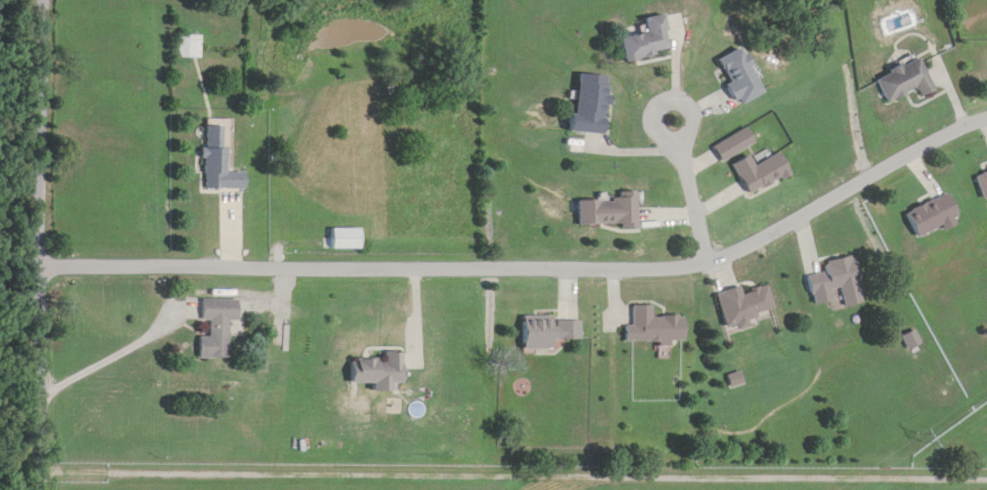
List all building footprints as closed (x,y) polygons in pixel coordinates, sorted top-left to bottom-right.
[(664,16),(644,19),(646,35),(619,38),(622,62),(654,58),(654,53),(668,51),(664,16)] [(198,58),(198,36),(177,36),(177,58),(198,58)] [(714,63),(741,106),(765,91),(738,48),(714,63)] [(874,80),(886,103),(916,88),(921,97),(934,91),(917,58),(874,80)] [(608,77),(578,75),(575,115),(567,115),(566,132),(604,134),(608,77)] [(202,189),(224,189),(224,138),(202,138),(202,189)] [(789,174),(778,153),(753,166),(748,155),(731,165),(748,196),(789,174)] [(975,176),(984,203),(986,202),(986,172),(975,176)] [(904,212),(916,237),(958,218),(947,193),(904,212)] [(577,198),(577,227),(635,226),(635,198),(577,198)] [(329,249),(359,249),(359,229),(329,229),(329,249)] [(860,281),(854,255),(823,263),(825,271),(805,276),(812,306),(832,301),(829,289),(860,281)] [(715,294),(725,331),(748,325),(746,318),(773,310),(767,286),(741,293),(739,287),(715,294)] [(228,321),(236,321),(237,300),(199,300),(199,320),(207,321),(207,338),(197,338),(197,359),(227,359),(228,321)] [(651,306),(631,306),(631,325),(623,325),(623,343),(683,343),(683,317),(650,317),(651,306)] [(553,340),(578,340),(578,318),(521,318),(521,350),(553,350),(553,340)] [(899,337),(906,350),(919,344),(913,331),(899,337)]
